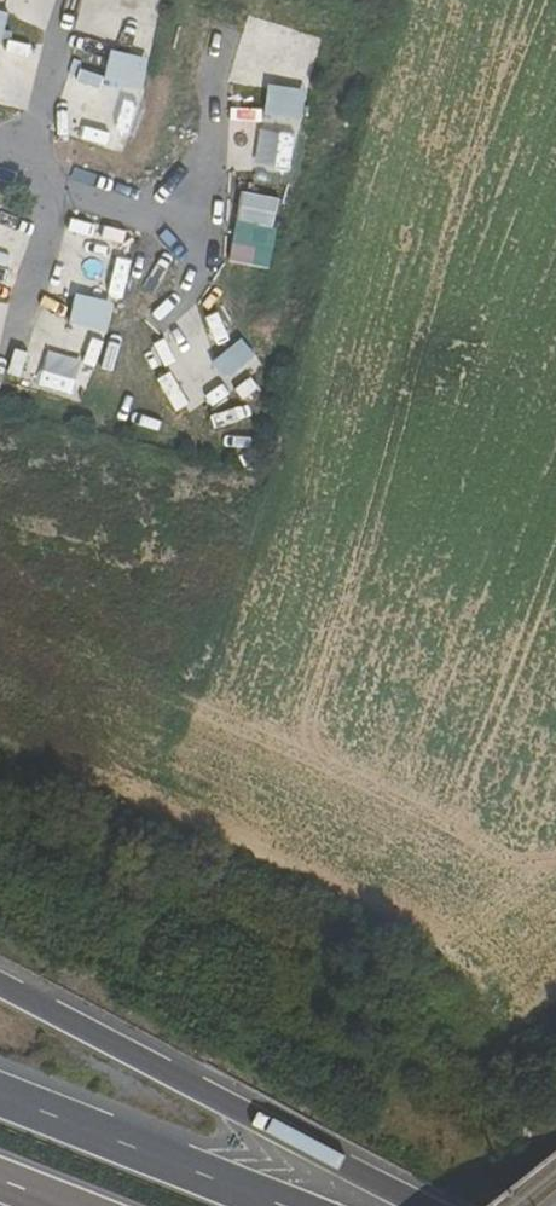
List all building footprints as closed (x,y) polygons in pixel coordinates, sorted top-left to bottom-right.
[(1,41),(8,12),(0,10),(0,41),(1,41)] [(104,80),(142,88),(149,58),(110,49),(104,80)] [(140,90),(102,82),(94,112),(132,121),(140,90)] [(264,114),(303,118),(306,89),(267,84),(264,114)] [(69,325),(108,331),(113,301),(74,295),(69,325)] [(101,334),(63,325),(56,355),(93,365),(101,334)] [(242,339),(211,360),(225,380),(256,358),(242,339)] [(175,345),(136,344),(135,375),(174,376),(175,345)] [(194,414),(219,402),(213,390),(188,402),(194,414)]
